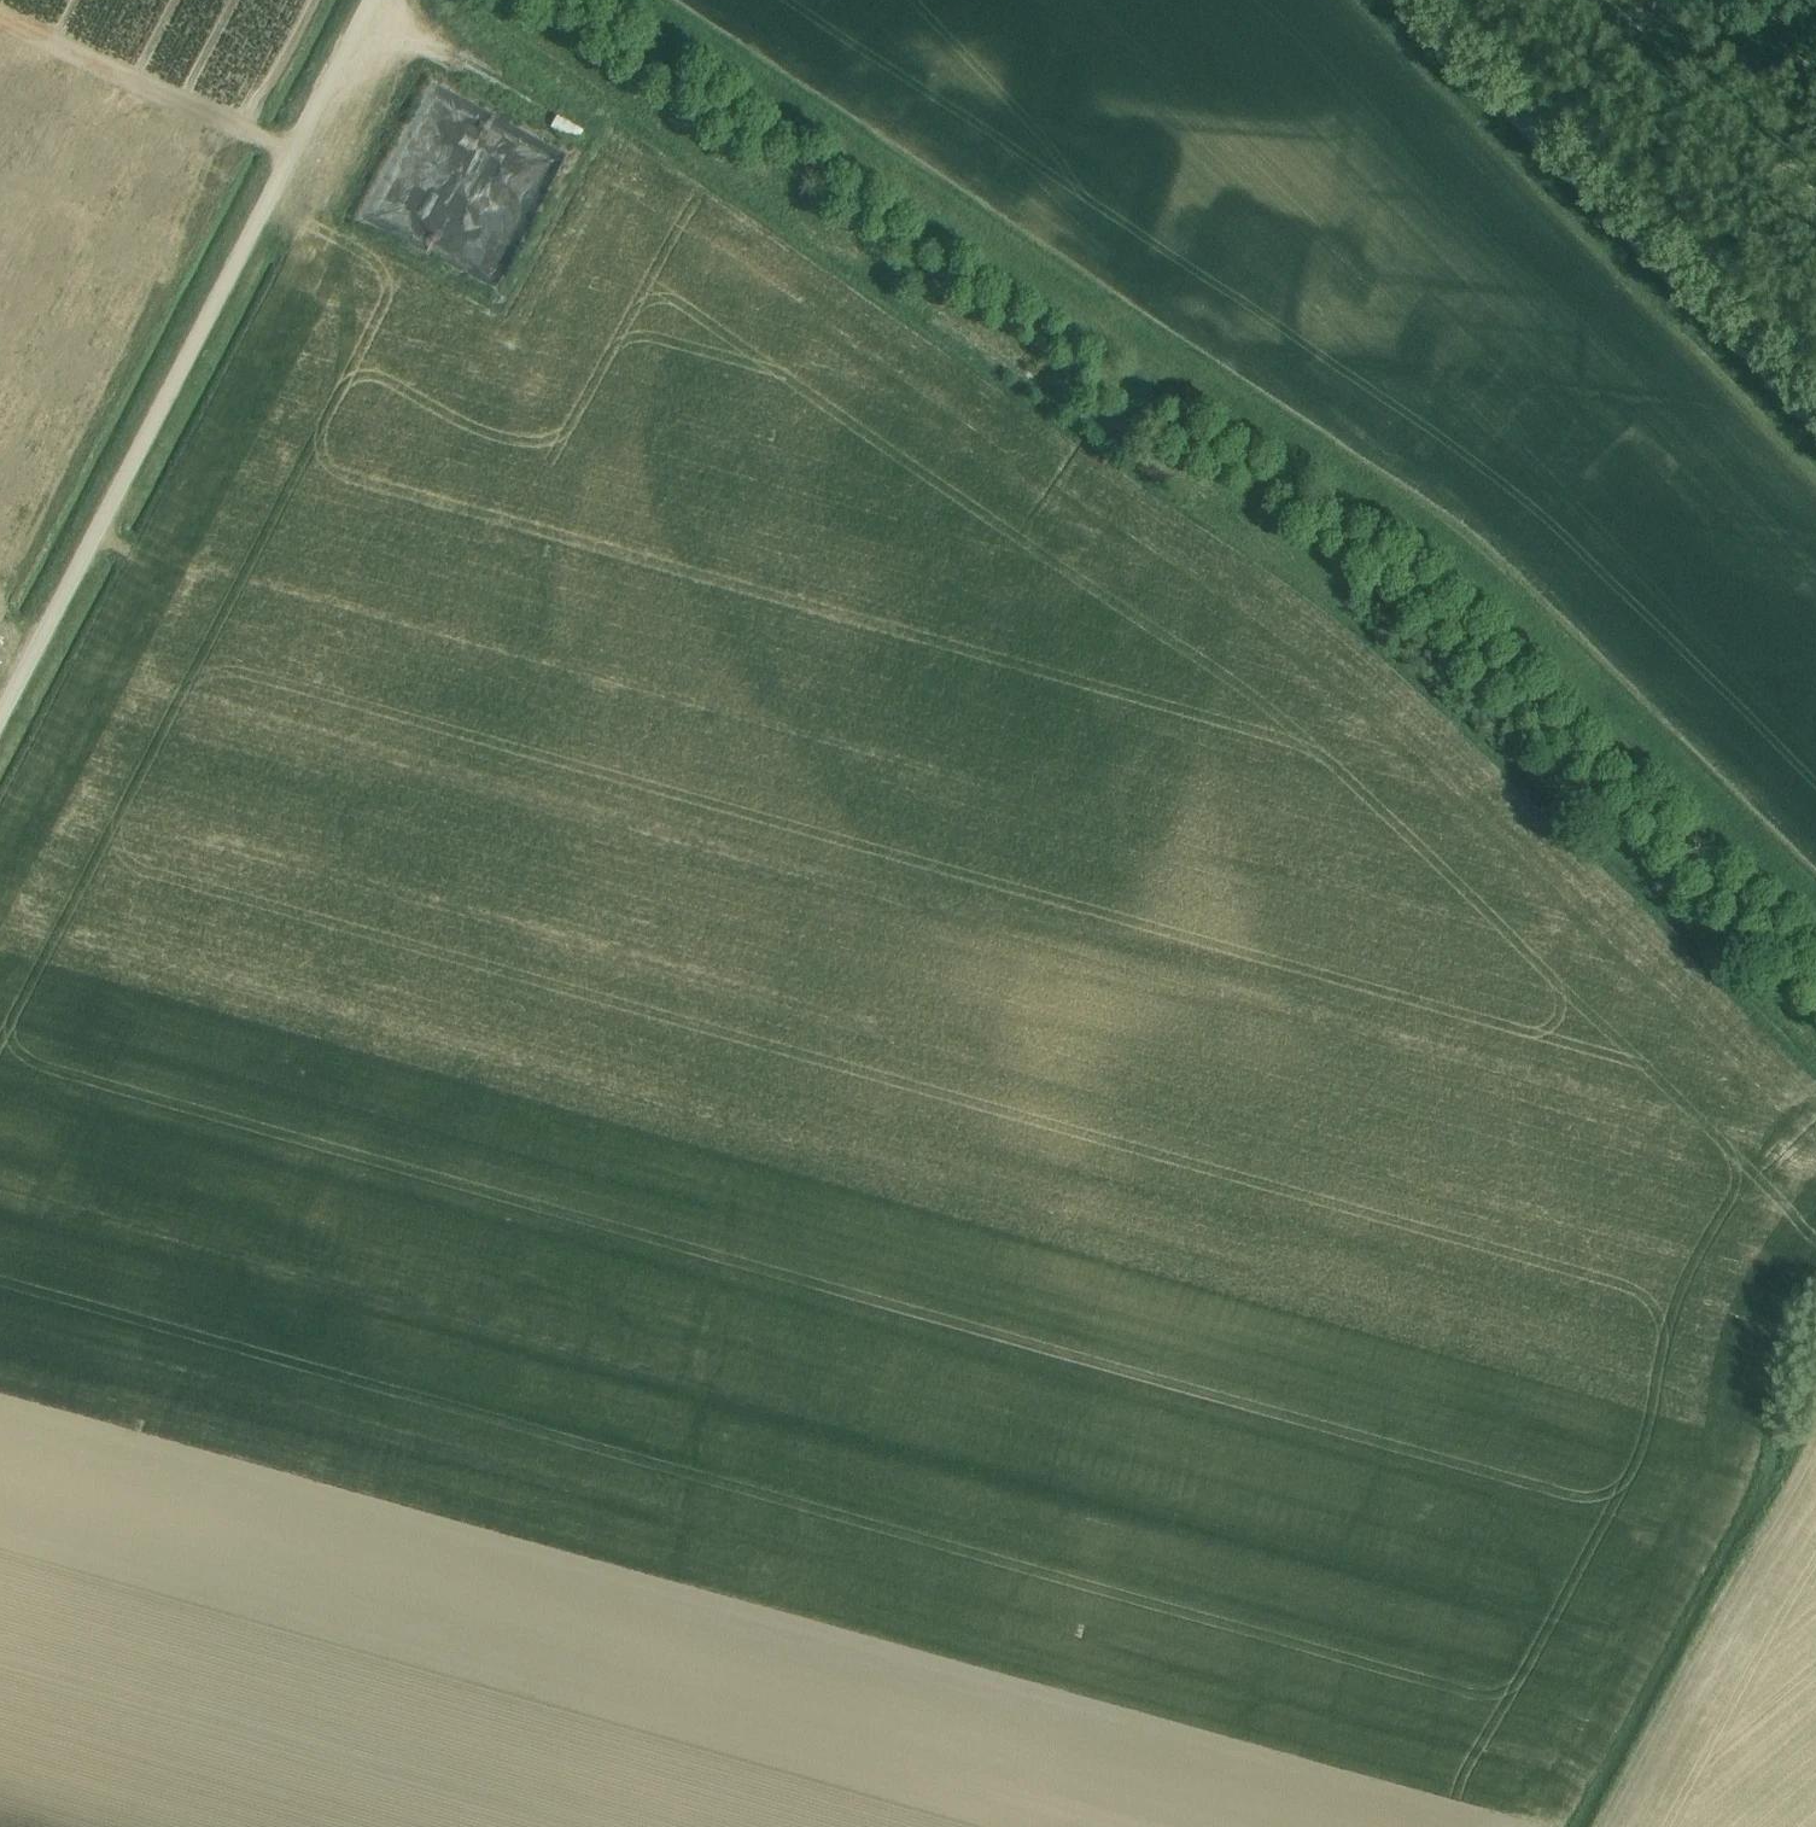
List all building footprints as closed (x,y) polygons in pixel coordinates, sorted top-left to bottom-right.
[(584,136),(589,122),(559,111),(554,126),(584,136)]
